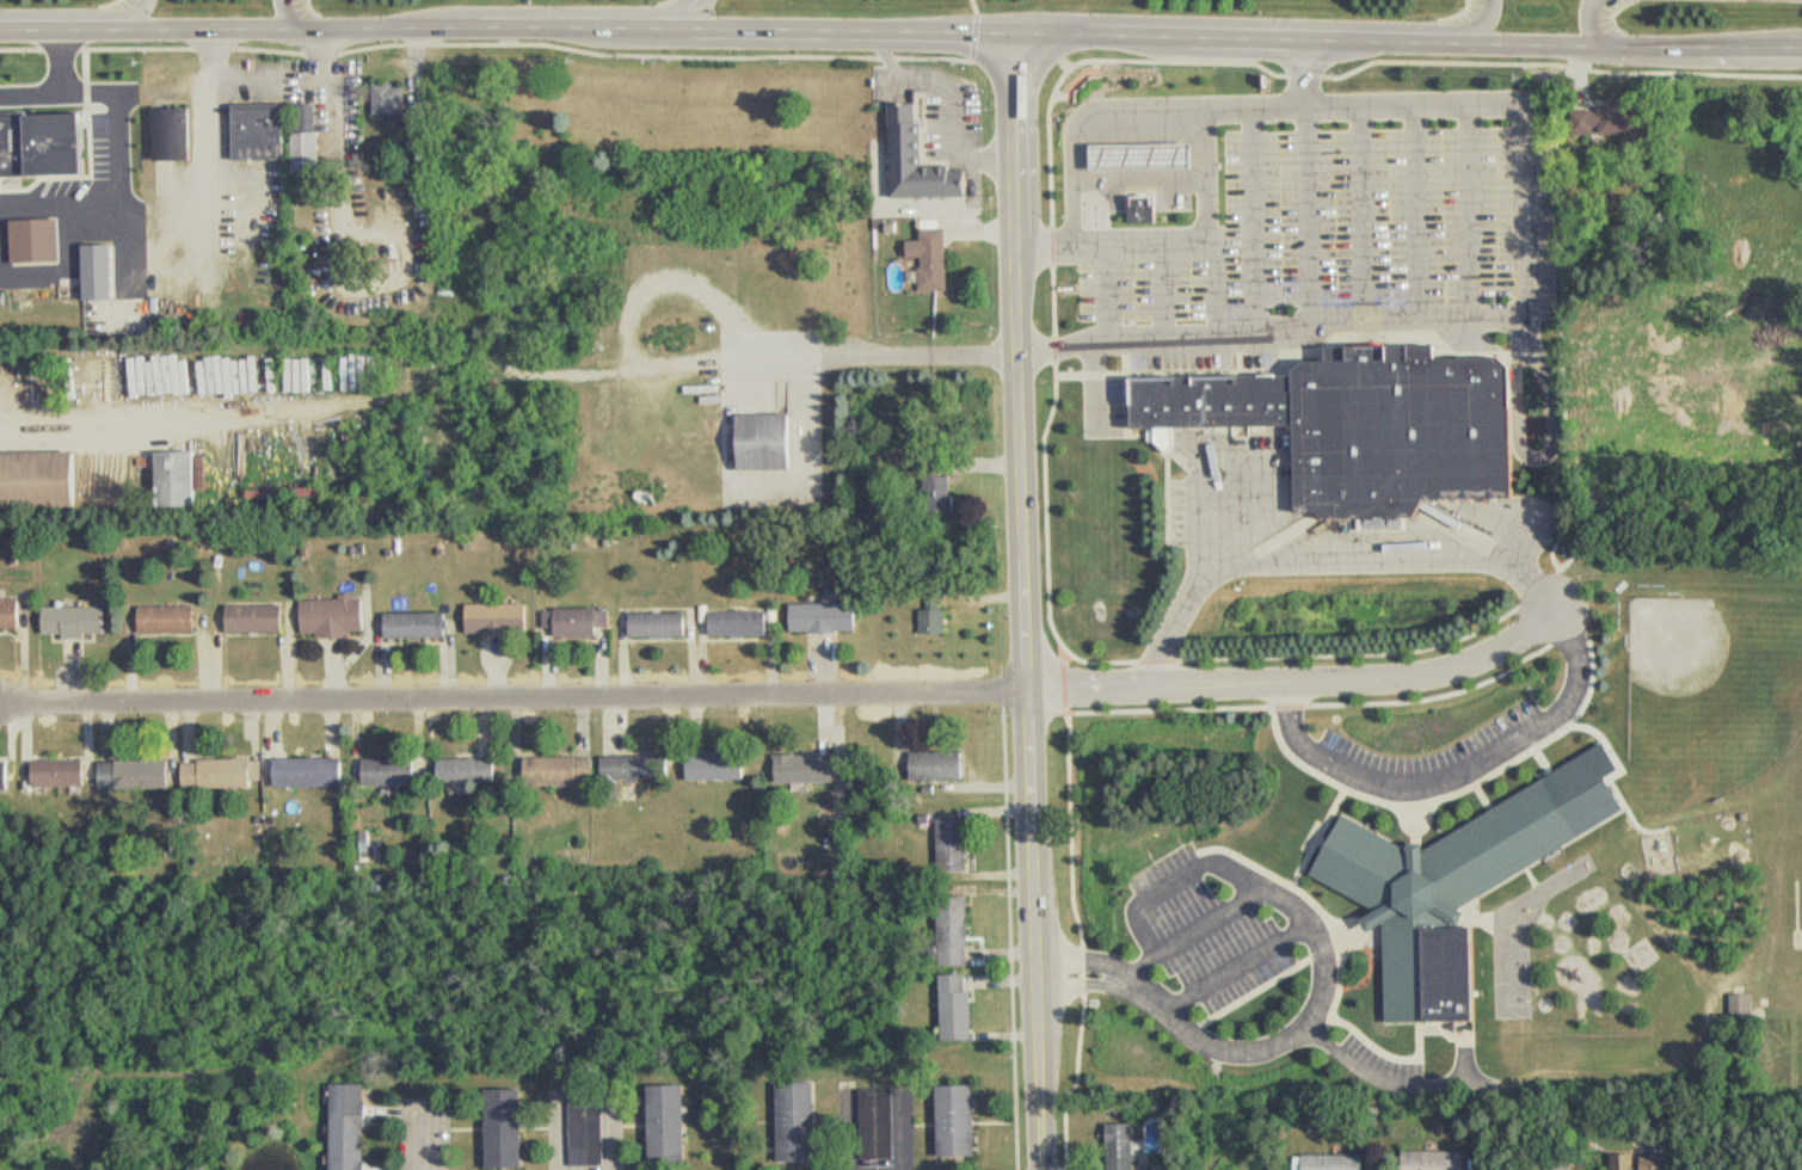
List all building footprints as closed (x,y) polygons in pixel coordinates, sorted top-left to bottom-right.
[(372,115),(403,115),(403,85),(372,85),(372,115)] [(898,100),(925,100),(927,170),(971,168),(971,195),(899,196),(898,100)] [(290,133),(290,174),(317,174),(317,103),(296,103),(296,133),(290,133)] [(1634,135),(1634,104),(1596,104),(1596,111),(1570,111),(1570,135),(1634,135)] [(98,172),(94,105),(6,112),(11,179),(98,172)] [(282,159),(282,105),(232,105),(232,159),(282,159)] [(152,160),(189,160),(189,108),(152,108),(152,160)] [(130,110),(83,110),(83,189),(130,189),(130,110)] [(1088,168),(1189,166),(1189,138),(1088,141),(1088,168)] [(1155,191),(1128,191),(1128,221),(1155,221),(1155,191)] [(72,218),(23,220),(23,261),(72,260),(72,218)] [(906,258),(918,258),(919,291),(946,291),(945,227),(919,228),(919,241),(906,242),(906,258)] [(93,244),(124,244),(125,301),(93,301),(93,244)] [(1423,498),(1414,517),(1322,518),(1317,511),(1294,511),(1293,455),(1293,425),(1171,427),(1171,438),(1175,442),(1167,451),(1154,441),(1152,426),(1131,427),(1130,377),(1292,374),(1292,370),(1303,359),(1326,359),(1326,345),(1435,343),(1435,357),(1500,355),(1509,364),(1512,495),(1423,498)] [(798,408),(744,410),(746,469),(799,467),(798,408)] [(84,487),(0,486),(0,450),(84,451),(84,487)] [(209,511),(207,452),(165,454),(166,512),(209,511)] [(950,477),(924,477),(924,513),(950,513),(950,477)] [(368,597),(313,599),(314,636),(369,634),(368,597)] [(19,627),(0,627),(0,600),(19,599),(19,627)] [(465,602),(466,629),(497,629),(497,602),(465,602)] [(497,602),(530,602),(530,628),(497,629),(497,602)] [(788,602),(789,629),(820,629),(820,602),(788,602)] [(820,602),(854,602),(854,629),(820,629),(820,602)] [(41,605),(41,633),(73,632),(73,604),(41,605)] [(73,604),(106,604),(106,632),(73,632),(73,604)] [(136,606),(136,630),(165,629),(165,605),(136,606)] [(165,605),(192,605),(192,629),(165,629),(165,605)] [(225,606),(225,630),(253,630),(253,605),(225,606)] [(253,605),(281,605),(282,629),(253,630),(253,605)] [(616,606),(555,606),(553,628),(617,629),(616,606)] [(654,611),(683,610),(683,634),(656,635),(654,611)] [(737,611),(765,610),(765,634),(738,635),(737,611)] [(919,610),(919,635),(943,635),(943,610),(919,610)] [(386,612),(387,636),(416,636),(414,611),(386,612)] [(414,611),(443,611),(443,635),(416,636),(414,611)] [(626,611),(627,636),(656,635),(654,611),(626,611)] [(708,611),(709,636),(738,635),(737,611),(708,611)] [(935,752),(962,751),(964,775),(936,776),(935,752)] [(613,753),(613,780),(674,780),(674,752),(613,753)] [(783,752),(782,786),(843,787),(844,753),(783,752)] [(906,752),(908,777),(936,776),(935,752),(906,752)] [(534,755),(534,781),(602,782),(602,757),(534,755)] [(695,781),(695,756),(749,755),(750,780),(695,781)] [(305,758),(338,757),(338,784),(306,784),(305,758)] [(273,758),(273,786),(306,784),(305,758),(273,758)] [(358,759),(359,783),(388,782),(387,758),(358,759)] [(387,758),(416,758),(416,782),(388,782),(387,758)] [(503,758),(457,758),(457,782),(503,782),(503,758)] [(100,759),(100,787),(133,787),(133,759),(100,759)] [(133,759),(166,759),(166,786),(133,787),(133,759)] [(29,762),(29,786),(57,784),(57,761),(29,762)] [(57,761),(85,761),(86,784),(57,784),(57,761)] [(1414,845),(1352,814),(1318,876),(1377,913),(1370,922),(1374,931),(1392,925),(1395,1020),(1482,1024),(1474,906),(1585,835),(1546,775),(1428,848),(1414,845)] [(946,815),(974,817),(973,873),(943,872),(946,815)] [(974,893),(976,965),(947,965),(946,893),(974,893)] [(939,976),(939,1041),(968,1040),(968,976),(939,976)] [(1750,1018),(1750,995),(1729,995),(1729,1018),(1750,1018)] [(788,1156),(783,1074),(823,1073),(826,1154),(788,1156)] [(691,1157),(689,1080),(656,1082),(657,1157),(691,1157)] [(376,1085),(373,1169),(336,1169),(337,1085),(376,1085)] [(533,1169),(498,1169),(497,1086),(531,1085),(533,1169)] [(608,1085),(578,1086),(579,1165),(610,1165),(608,1085)] [(899,1085),(902,1156),(869,1157),(867,1086),(899,1085)] [(980,1088),(945,1089),(947,1153),(983,1151),(980,1088)] [(1117,1119),(1118,1169),(1141,1169),(1140,1119),(1117,1119)] [(1409,1169),(1470,1169),(1470,1150),(1409,1150),(1409,1169)] [(1310,1151),(1310,1169),(1369,1169),(1369,1151),(1310,1151)] [(1618,1151),(1618,1169),(1673,1169),(1673,1152),(1647,1152),(1647,1162),(1638,1162),(1638,1151),(1618,1151)] [(1569,1159),(1540,1159),(1540,1169),(1569,1169),(1569,1159)]
